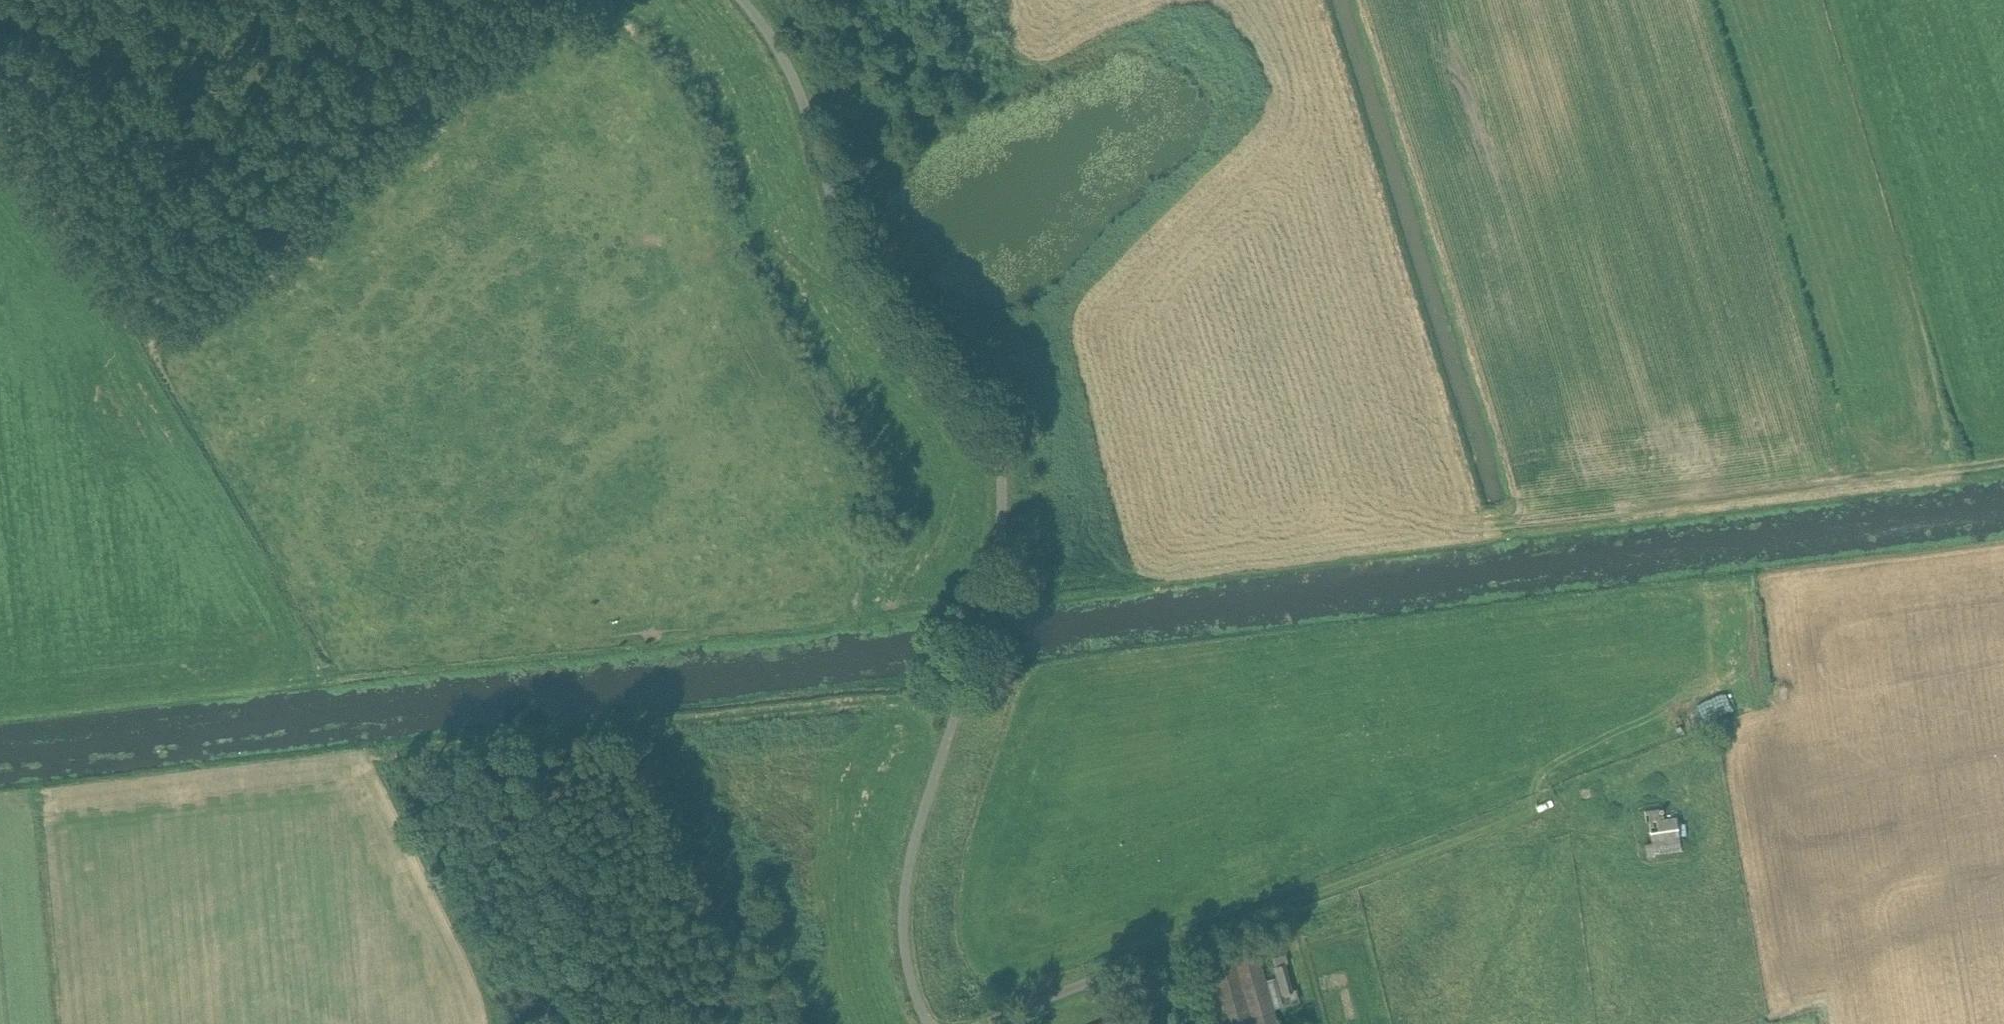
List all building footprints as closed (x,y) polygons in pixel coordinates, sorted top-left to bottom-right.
[(1659,808),(1645,810),(1647,821),(1650,821),(1653,843),(1646,844),(1648,857),(1655,856),(1655,854),(1682,850),(1680,839),(1677,817),(1677,816),(1664,818),(1660,819),(1659,808)] [(1256,943),(1198,959),(1216,1023),(1279,1023),(1256,943)] [(1290,963),(1287,954),(1275,958),(1277,965),(1275,966),(1283,995),(1285,994),(1286,997),(1299,993),(1297,989),(1294,990),(1287,964),(1290,963)] [(1284,1006),(1276,978),(1269,980),(1277,1008),(1284,1006)]
